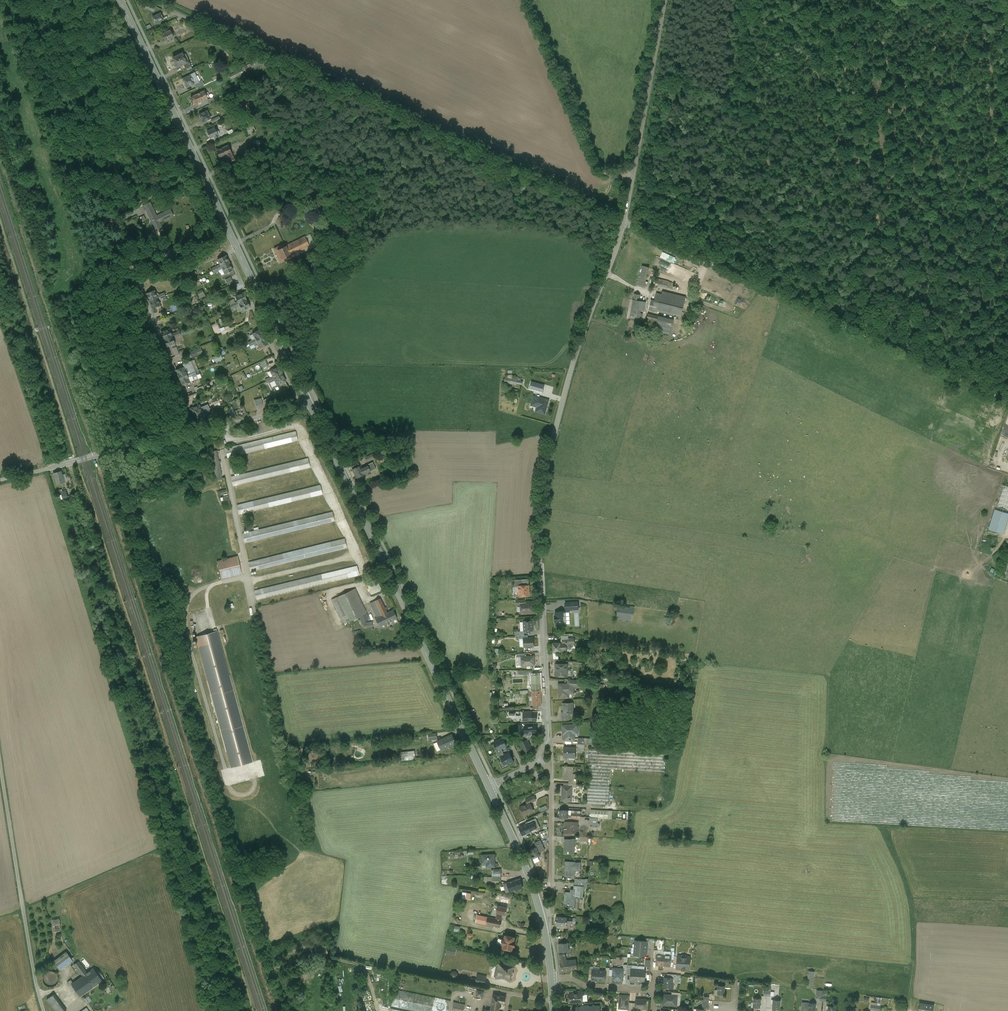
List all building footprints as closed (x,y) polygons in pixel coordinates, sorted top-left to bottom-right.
[(147,3),(145,8),(154,12),(156,7),(147,3)] [(153,17),(156,25),(166,21),(163,12),(153,17)] [(170,30),(161,34),(165,41),(173,37),(170,30)] [(182,53),(172,58),(174,61),(173,61),(176,67),(182,64),(186,63),(186,62),(182,53)] [(232,79),(244,73),(242,69),(230,75),(232,79)] [(194,73),(182,79),(186,87),(198,82),(194,73)] [(192,100),(194,105),(199,102),(203,100),(200,95),(202,94),(201,92),(191,97),(190,98),(190,99),(191,99),(191,100),(192,100)] [(207,111),(199,114),(199,115),(199,116),(200,118),(202,122),(210,118),(207,111)] [(218,115),(210,119),(213,123),(220,120),(218,115)] [(252,124),(244,128),(247,135),(256,131),(252,124)] [(214,128),(207,131),(207,132),(207,133),(207,134),(208,134),(210,138),(214,137),(214,138),(218,136),(214,128)] [(224,147),(216,151),(219,158),(224,156),(227,162),(234,159),(230,152),(227,154),(226,151),(229,150),(227,146),(224,147)] [(157,219),(151,207),(144,210),(154,230),(161,228),(160,225),(177,218),(174,211),(157,219)] [(304,237),(285,246),(289,255),(290,255),(291,255),(308,247),(304,237)] [(289,255),(285,246),(284,244),(274,249),(280,262),(290,258),(290,255),(289,255)] [(333,244),(325,248),(329,255),(337,250),(333,244)] [(174,246),(167,248),(171,259),(178,256),(174,246)] [(226,255),(217,259),(220,264),(221,266),(229,262),(226,255)] [(229,262),(221,266),(222,268),(224,274),(232,270),(229,262)] [(642,265),(636,285),(643,287),(649,267),(642,265)] [(669,281),(656,278),(655,284),(667,288),(669,282),(669,281)] [(154,290),(146,293),(149,301),(157,297),(157,295),(154,290)] [(243,292),(235,296),(237,302),(238,303),(246,300),(243,292)] [(685,297),(662,292),(661,294),(656,293),(652,310),(680,317),(685,297)] [(157,297),(149,301),(152,308),(160,305),(158,299),(157,297)] [(633,300),(633,299),(632,306),(641,308),(641,310),(644,311),(646,302),(639,301),(633,300)] [(246,300),(238,303),(239,305),(242,311),(243,310),(250,307),(246,300)] [(641,308),(632,306),(630,316),(639,318),(639,316),(642,317),(643,313),(640,313),(641,310),(641,308)] [(659,316),(648,314),(646,319),(657,322),(658,320),(659,316)] [(672,324),(658,320),(657,322),(655,331),(670,335),(672,324)] [(169,328),(161,332),(163,339),(172,336),(171,334),(169,328)] [(261,329),(252,333),(255,339),(256,340),(264,337),(261,329)] [(172,336),(163,339),(166,346),(175,343),(173,338),(172,336)] [(264,337),(256,340),(257,342),(257,343),(259,348),(268,344),(264,337)] [(189,352),(192,357),(203,352),(201,347),(189,352)] [(213,357),(215,363),(223,360),(221,354),(213,357)] [(191,361),(183,364),(184,367),(187,374),(195,371),(191,361)] [(278,366),(270,370),(273,376),(273,378),(282,374),(278,366)] [(184,367),(175,370),(178,377),(187,374),(184,367)] [(187,374),(178,377),(181,385),(190,382),(188,376),(187,374)] [(282,374),(273,378),(274,379),(277,385),(285,381),(282,374)] [(552,387),(532,382),(530,389),(542,392),(541,395),(544,396),(544,397),(549,398),(550,394),(548,393),(549,391),(551,391),(552,387)] [(543,399),(534,396),(531,405),(538,407),(539,409),(538,412),(545,413),(548,401),(543,399)] [(199,405),(190,408),(193,416),(202,412),(201,411),(199,405)] [(202,412),(193,416),(196,423),(204,420),(202,414),(202,412)] [(295,431),(226,448),(228,458),(298,441),(295,431)] [(223,478),(217,450),(209,452),(215,480),(223,478)] [(376,452),(364,457),(366,461),(378,456),(376,452)] [(233,485),(310,467),(308,457),(231,476),(233,485)] [(375,469),(372,462),(368,464),(367,464),(370,471),(375,469)] [(367,464),(360,467),(359,465),(352,469),(356,478),(358,477),(359,479),(362,477),(361,475),(370,471),(367,464)] [(61,471),(53,474),(57,484),(64,482),(61,471)] [(322,494),(320,485),(237,505),(240,514),(322,494)] [(334,521),(332,511),(243,533),(245,542),(334,521)] [(995,511),(989,529),(1003,533),(1007,516),(1007,515),(995,511)] [(346,547),(344,538),(249,562),(251,571),(346,547)] [(237,556),(217,560),(221,578),(241,574),(237,556)] [(359,575),(357,566),(255,590),(257,600),(359,575)] [(378,580),(368,584),(372,594),(382,589),(378,580)] [(523,586),(518,586),(519,594),(520,595),(529,595),(529,588),(528,588),(526,586),(523,586)] [(370,619),(355,588),(338,596),(348,617),(350,620),(359,616),(362,623),(363,622),(370,619)] [(342,620),(348,617),(338,596),(331,599),(341,621),(342,620)] [(387,612),(380,598),(374,600),(381,615),(387,612)] [(381,615),(374,600),(369,603),(376,618),(381,615)] [(566,610),(580,609),(580,601),(566,601),(566,610)] [(526,603),(521,603),(521,605),(521,612),(528,612),(529,613),(531,613),(532,612),(531,602),(526,603)] [(397,618),(393,610),(387,612),(391,621),(397,618)] [(387,612),(381,615),(385,624),(391,621),(387,612)] [(566,612),(556,612),(556,616),(555,616),(555,622),(556,622),(556,625),(566,625),(566,612)] [(381,615),(376,618),(374,618),(378,627),(385,624),(381,615)] [(532,620),(523,621),(524,631),(533,631),(532,620)] [(252,761),(216,631),(194,637),(230,767),(252,761)] [(528,638),(524,638),(524,639),(524,647),(533,646),(533,638),(528,638)] [(562,642),(552,643),(553,652),(566,651),(566,648),(570,647),(570,644),(569,644),(569,642),(566,642),(567,643),(566,643),(566,642),(562,642)] [(526,656),(521,656),(521,657),(521,666),(534,665),(534,656),(526,656)] [(566,664),(556,664),(556,676),(567,676),(566,664)] [(540,675),(531,675),(532,686),(536,685),(536,681),(540,680),(540,675)] [(540,680),(536,681),(536,685),(532,686),(529,686),(529,690),(532,690),(540,690),(540,680)] [(569,684),(559,684),(560,697),(568,697),(568,693),(573,692),(573,686),(572,684),(569,684)] [(540,690),(532,690),(533,705),(541,705),(540,690)] [(572,703),(564,703),(564,713),(565,713),(566,716),(567,716),(567,712),(572,712),(572,703)] [(577,725),(563,725),(563,731),(564,731),(565,740),(569,739),(569,740),(571,740),(574,740),(573,731),(577,730),(577,725)] [(441,749),(455,742),(450,732),(436,739),(441,749)] [(503,737),(494,742),(497,749),(498,749),(501,747),(506,745),(503,737)] [(522,741),(520,742),(524,751),(531,747),(527,739),(522,741)] [(585,806),(608,807),(630,808),(659,809),(662,748),(598,744),(588,744),(585,806)] [(575,747),(564,747),(564,757),(569,757),(569,756),(574,756),(574,757),(575,758),(575,747)] [(505,754),(501,756),(504,763),(513,759),(509,752),(505,754)] [(572,767),(563,767),(563,779),(569,779),(571,779),(572,767)] [(569,786),(562,786),(561,800),(571,801),(571,800),(570,800),(570,797),(571,797),(571,787),(571,786),(569,786)] [(528,803),(520,806),(524,815),(533,810),(530,802),(528,803)] [(608,810),(591,809),(590,817),(598,817),(608,818),(608,810)] [(598,817),(590,817),(590,826),(600,827),(600,823),(597,823),(598,817)] [(536,818),(527,822),(527,823),(520,827),(523,834),(531,830),(530,830),(536,827),(535,825),(538,824),(536,818)] [(578,823),(565,822),(564,833),(578,833),(578,823)] [(575,839),(565,839),(566,839),(566,846),(565,846),(564,852),(574,852),(575,839)] [(537,846),(530,849),(532,854),(531,854),(533,858),(540,855),(538,850),(537,846)] [(494,853),(482,854),(483,864),(487,864),(487,866),(495,866),(494,853)] [(575,861),(565,860),(564,876),(574,876),(574,870),(580,870),(580,863),(575,863),(575,861)] [(520,878),(507,882),(507,883),(505,884),(504,885),(506,891),(507,891),(509,891),(510,891),(523,887),(520,878)] [(575,885),(574,884),(574,888),(575,888),(575,892),(575,896),(583,897),(583,887),(584,885),(575,885)] [(570,892),(565,891),(564,904),(574,904),(575,896),(575,892),(570,892)] [(507,907),(498,905),(497,912),(496,918),(501,919),(502,916),(501,916),(501,915),(501,913),(506,914),(507,907)] [(487,917),(478,915),(476,921),(486,923),(487,917)] [(496,918),(487,916),(487,917),(486,923),(486,924),(489,924),(489,925),(490,925),(494,925),(494,926),(494,925),(497,926),(501,927),(502,919),(496,918)] [(52,931),(61,930),(60,918),(52,919),(52,931)] [(518,937),(505,934),(504,938),(503,938),(502,943),(503,943),(502,947),(515,950),(518,937)] [(568,942),(559,943),(559,951),(568,951),(568,942)] [(446,952),(456,954),(457,947),(447,945),(446,952)] [(66,951),(53,961),(59,969),(72,960),(66,951)] [(686,958),(682,957),(682,956),(677,956),(677,962),(681,963),(680,969),(682,969),(681,970),(685,970),(685,969),(689,970),(690,957),(686,957),(686,958)] [(90,964),(85,957),(81,959),(86,967),(90,964)] [(566,960),(560,960),(561,970),(571,969),(570,959),(566,960)] [(79,995),(101,979),(93,967),(86,972),(78,961),(73,964),(82,975),(71,983),(79,995)] [(513,966),(499,963),(496,978),(510,980),(513,966)] [(623,968),(613,967),(613,975),(612,976),(612,979),(623,980),(623,973),(624,968),(623,968)] [(59,980),(59,979),(59,977),(59,976),(58,974),(57,973),(56,973),(55,972),(53,972),(52,971),(50,972),(49,972),(48,973),(47,974),(46,975),(45,976),(45,978),(45,979),(45,980),(45,982),(46,983),(47,984),(48,985),(50,986),(51,986),(52,986),(55,986),(56,985),(57,984),(58,983),(59,982),(59,980)] [(815,971),(808,971),(806,988),(813,988),(815,971)] [(486,976),(478,974),(477,978),(472,977),(471,982),(485,984),(486,976)] [(667,978),(665,977),(664,987),(673,988),(673,983),(672,982),(673,978),(667,978)] [(725,985),(717,985),(717,994),(724,995),(725,985)] [(395,988),(391,1005),(419,1010),(449,1010),(451,1000),(395,988)] [(54,1010),(64,1010),(66,1010),(55,993),(46,999),(54,1010)] [(582,994),(575,993),(569,993),(569,995),(568,997),(568,998),(569,999),(570,1001),(582,1001),(582,994)] [(494,994),(491,1010),(484,1009),(483,1010),(498,1010),(499,1008),(501,1008),(501,1006),(500,1006),(500,1002),(505,1003),(506,996),(494,994)] [(629,995),(620,994),(619,1003),(621,1003),(621,1008),(628,1008),(629,1002),(629,995)] [(671,995),(663,994),(662,1004),(672,1005),(673,1003),(677,1003),(677,996),(677,995),(671,995)] [(646,999),(636,998),(636,1002),(635,1007),(636,1007),(639,1007),(640,1008),(645,1008),(646,999)] [(761,998),(754,998),(753,1007),(760,1008),(761,998)] [(781,1000),(773,999),(772,1009),(780,1009),(781,1000)] [(454,1001),(452,1010),(464,1010),(465,1004),(454,1001)] [(802,1002),(801,1010),(815,1010),(816,1003),(802,1002)]
